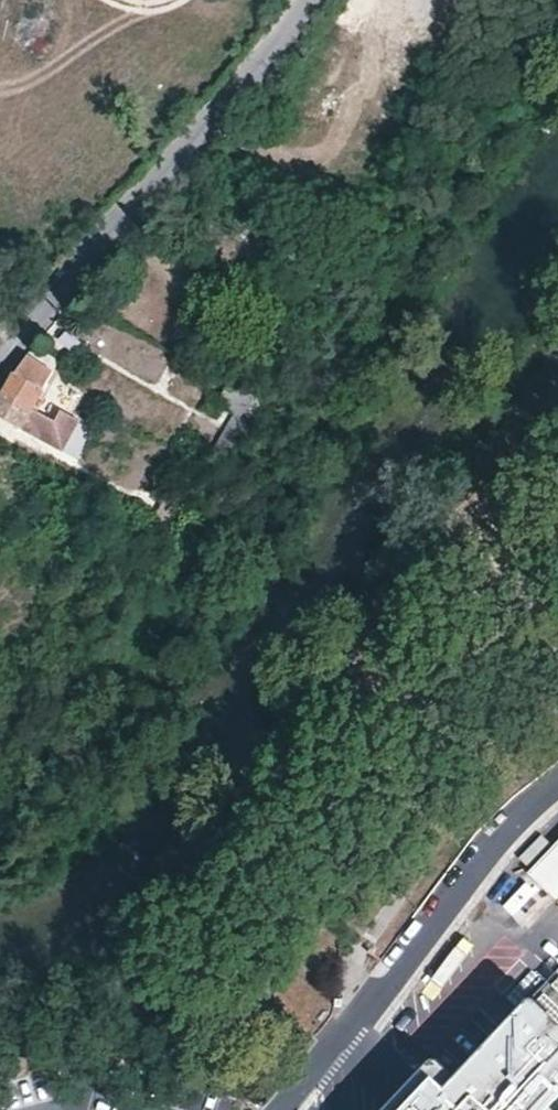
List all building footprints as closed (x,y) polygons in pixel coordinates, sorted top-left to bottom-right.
[(368,259),(372,252),(363,247),(360,254),(368,259)] [(129,287),(117,277),(112,283),(104,292),(118,302),(129,287)] [(35,407),(61,360),(37,345),(23,359),(5,393),(1,392),(0,394),(0,415),(64,448),(80,417),(62,407),(57,417),(49,413),(35,407)] [(210,455),(228,464),(263,399),(229,381),(219,401),(236,410),(210,455)] [(187,499),(170,490),(153,520),(170,529),(187,499)] [(525,867),(555,897),(557,894),(557,835),(525,867)] [(502,904),(526,926),(552,897),(529,875),(502,904)] [(555,1079),(557,1073),(557,1070),(544,1055),(557,1039),(557,970),(523,1007),(549,1033),(526,1057),(510,1042),(446,1109),(527,1109),(555,1079)] [(510,1042),(498,1031),(437,1095),(443,1101),(434,1109),(446,1109),(510,1042)] [(527,1109),(549,1109),(557,1101),(557,1082),(555,1079),(527,1109)]
